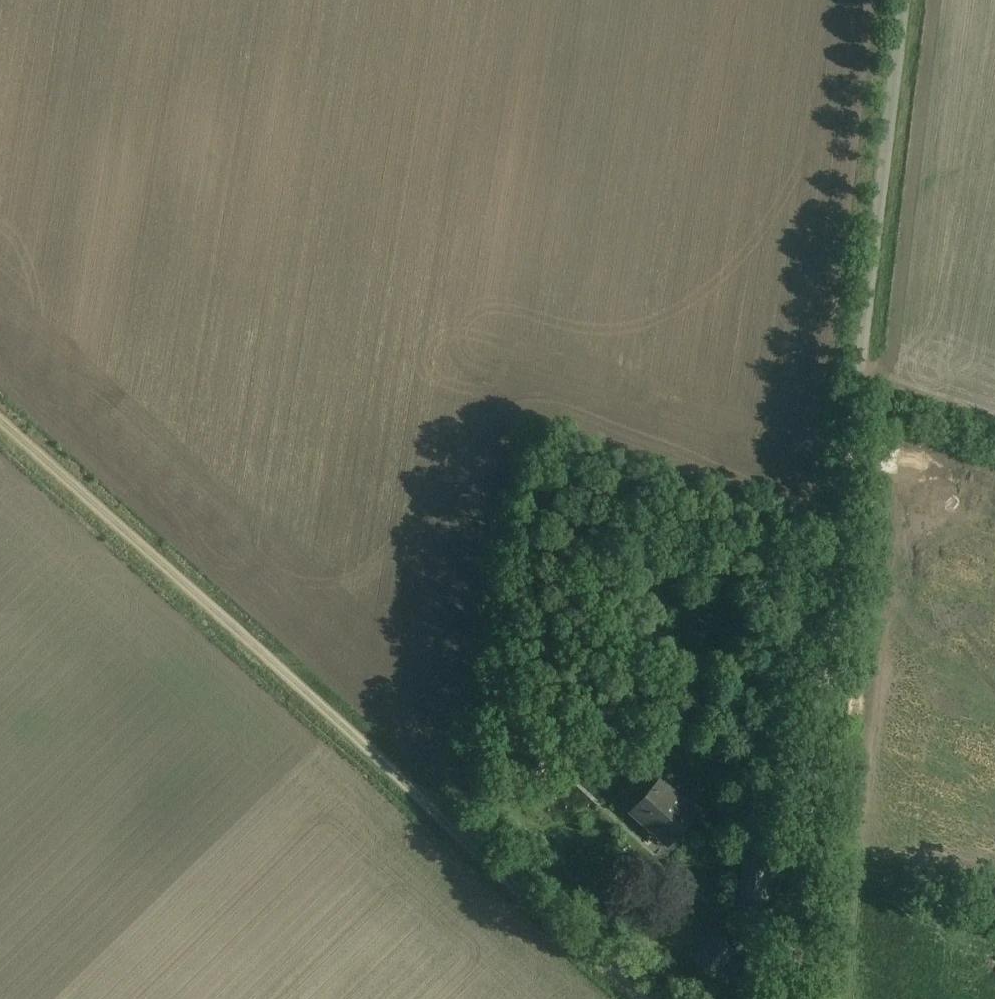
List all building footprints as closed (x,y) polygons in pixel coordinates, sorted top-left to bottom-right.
[(632,811),(654,831),(668,844),(676,834),(697,811),(661,778),(632,811)] [(776,857),(745,853),(740,898),(771,901),(776,857)] [(717,922),(713,919),(692,943),(701,951),(695,958),(714,976),(738,951),(712,927),(717,922)]
